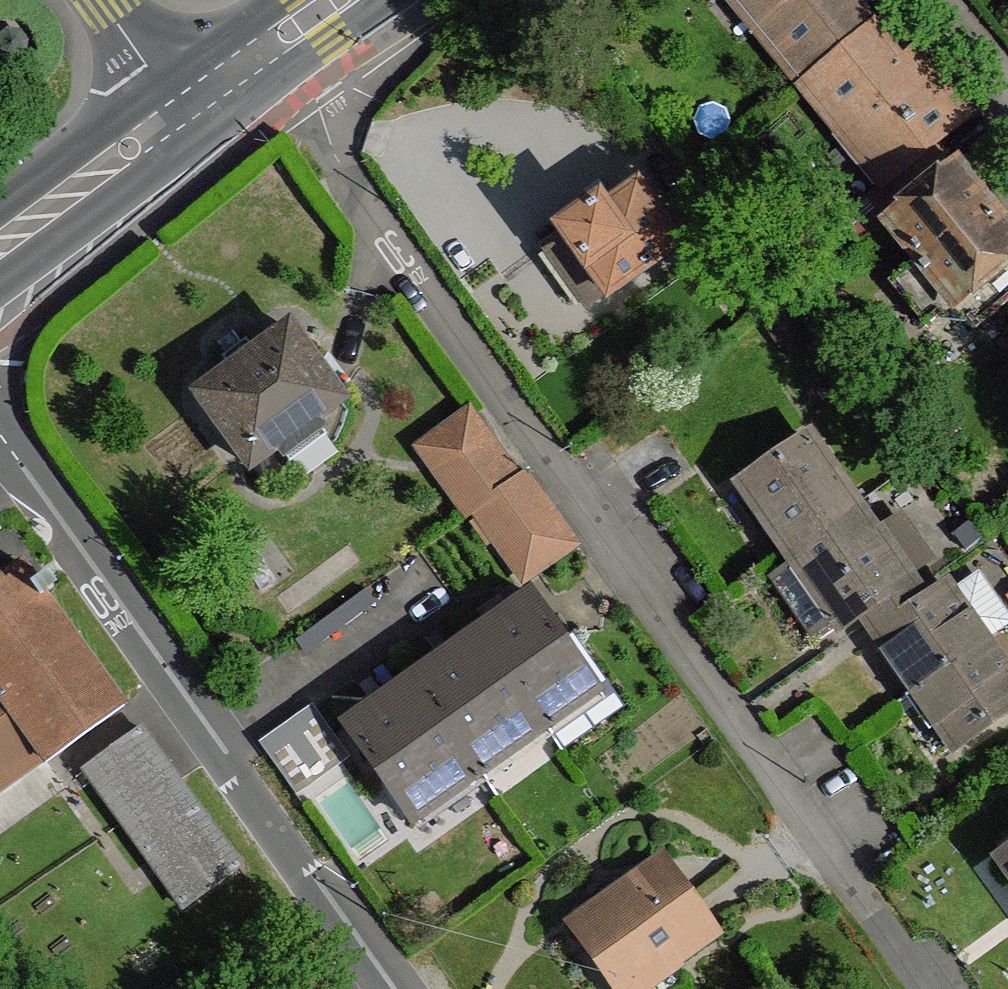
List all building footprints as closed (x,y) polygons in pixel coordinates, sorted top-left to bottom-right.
[(762,19),(755,26),(801,83),(869,28),(846,0),(747,0),(762,19)] [(914,82),(869,28),(801,83),(849,142),(857,135),(893,179),(935,144),(965,120),(927,72),(914,82)] [(915,206),(957,171),(935,144),(893,179),(915,206)] [(891,225),(919,259),(955,302),(976,328),(1007,303),(1007,302),(1007,233),(957,171),(915,206),(891,225)] [(677,248),(637,191),(603,214),(598,207),(561,232),(565,237),(547,250),(585,304),(604,292),(609,297),(677,248)] [(955,302),(919,259),(889,283),(924,327),(955,302)] [(341,401),(289,330),(255,355),(233,371),(198,396),(250,467),(279,446),(316,419),(341,401)] [(233,371),(255,355),(246,342),(223,359),(233,371)] [(438,472),(488,438),(469,410),(420,445),(438,472)] [(323,429),(316,419),(279,446),(286,456),(323,429)] [(519,482),(488,438),(438,472),(470,517),(478,511),(519,482)] [(857,506),(811,440),(743,486),(788,553),(857,506)] [(526,477),(519,482),(478,511),(509,557),(558,522),(526,477)] [(857,506),(788,553),(794,560),(837,622),(841,626),(862,611),(906,580),(857,506)] [(579,550),(558,522),(509,557),(529,583),(579,550)] [(24,555),(0,572),(0,787),(43,756),(46,761),(129,700),(24,555)] [(837,622),(794,560),(774,574),(772,582),(809,635),(816,636),(837,622)] [(862,611),(880,637),(924,606),(906,580),(862,611)] [(985,644),(948,589),(924,606),(880,637),(918,691),(985,644)] [(616,715),(528,592),(343,725),(430,838),(616,715)] [(985,644),(918,691),(954,745),(1007,707),(1007,676),(985,644)] [(311,704),(265,734),(308,799),(354,770),(311,704)] [(142,730),(86,768),(185,908),(241,868),(142,730)] [(665,862),(575,925),(621,988),(677,988),(688,981),(673,962),(714,933),(665,862)]
